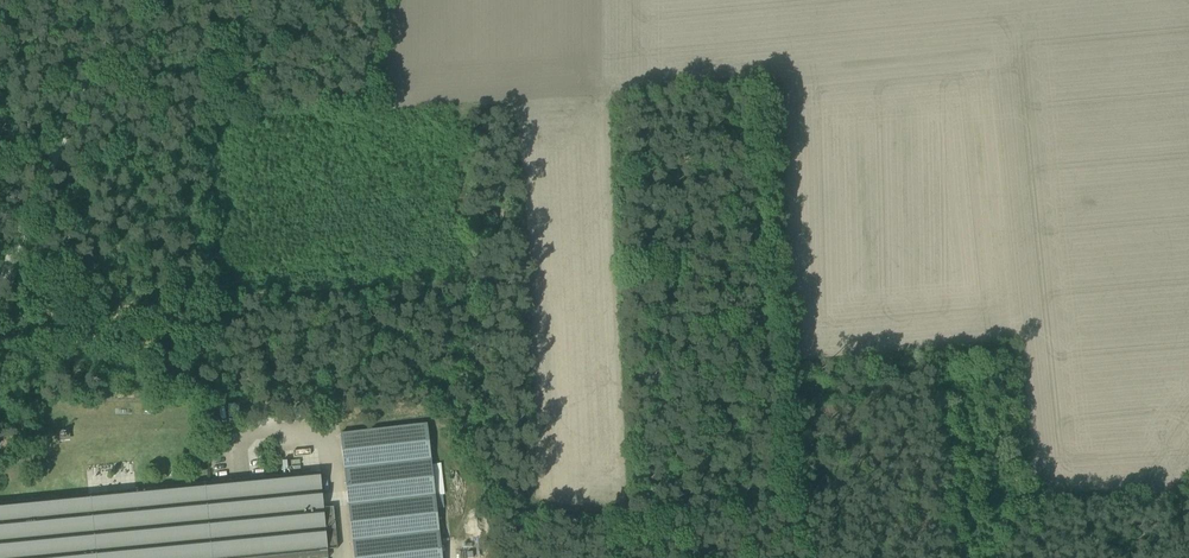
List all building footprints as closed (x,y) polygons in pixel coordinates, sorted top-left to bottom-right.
[(340,433),(354,557),(442,557),(437,508),(443,508),(442,495),(435,496),(427,423),(340,433)] [(327,550),(337,549),(333,507),(323,508),(320,474),(0,503),(0,557),(328,557),(327,550)]
